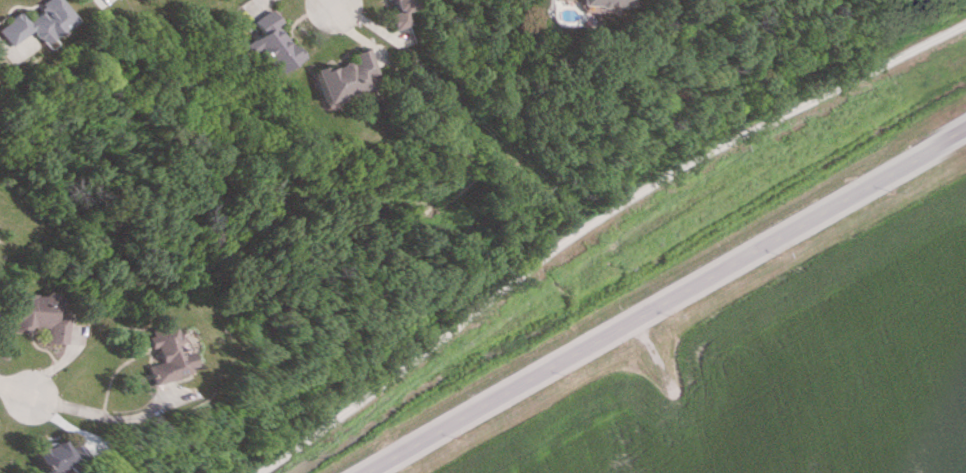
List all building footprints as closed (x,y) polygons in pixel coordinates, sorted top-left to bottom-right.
[(30,30),(40,44),(74,20),(60,0),(40,0),(36,3),(40,10),(25,20),(19,11),(0,24),(0,35),(7,45),(30,30)] [(385,12),(379,14),(384,29),(400,24),(396,10),(406,7),(404,0),(381,0),(385,12)] [(292,59),(265,10),(247,19),(254,34),(236,43),(241,53),(251,48),(261,65),(256,68),(261,76),(292,59)] [(307,70),(316,102),(368,87),(357,48),(342,52),(344,60),(307,70)] [(11,327),(45,329),(44,342),(65,343),(67,314),(54,313),(55,294),(13,292),(11,327)] [(146,332),(155,361),(143,365),(148,383),(192,370),(186,351),(182,352),(174,323),(146,332)] [(32,472),(43,472),(42,468),(62,463),(56,439),(25,447),(32,472)]
